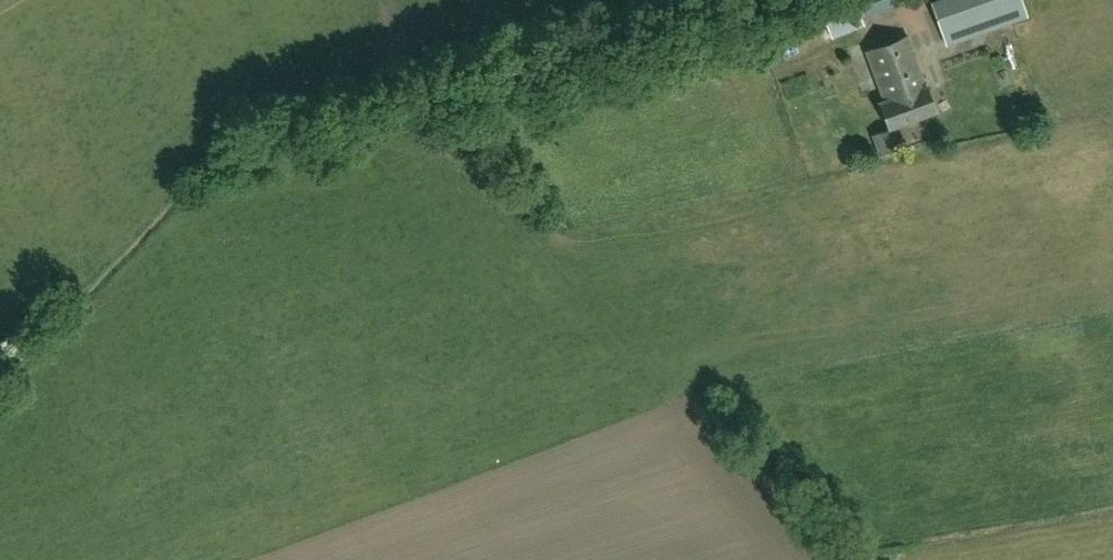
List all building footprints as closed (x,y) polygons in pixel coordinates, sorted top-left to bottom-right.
[(864,25),(862,18),(902,3),(901,0),(846,0),(822,9),(832,37),(864,25)] [(1028,16),(1022,0),(931,0),(929,1),(946,47),(1028,16)] [(778,39),(795,33),(794,30),(824,19),(821,9),(773,26),(778,39)] [(926,85),(908,36),(867,51),(885,100),(880,102),(889,128),(936,111),(927,85),(926,85)]
